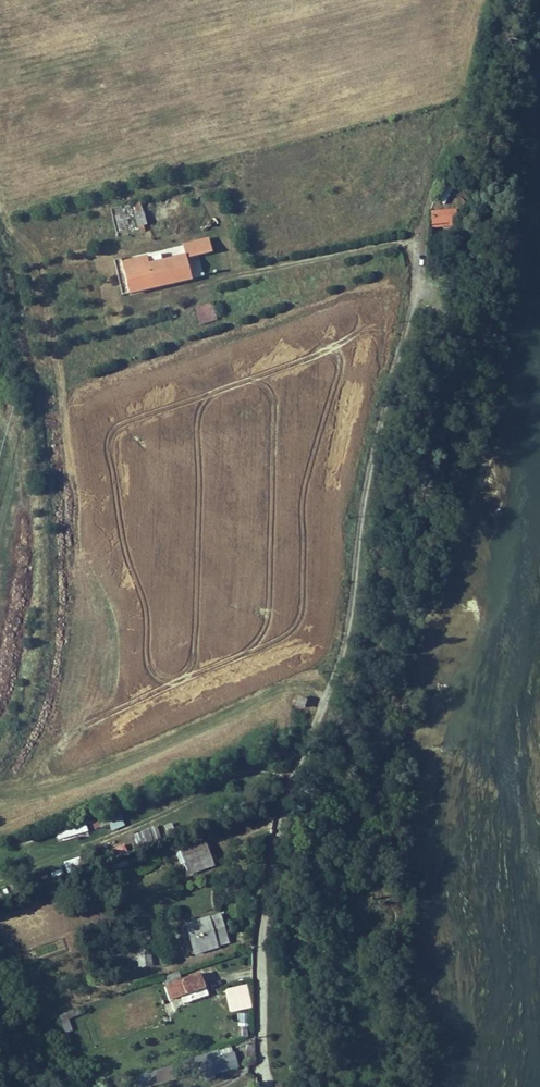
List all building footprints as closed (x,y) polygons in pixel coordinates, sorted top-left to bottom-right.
[(117,232),(147,225),(141,201),(110,208),(117,232)] [(432,227),(457,227),(457,210),(431,210),(432,227)] [(188,258),(213,254),(210,237),(182,242),(185,255),(148,261),(147,255),(116,260),(122,294),(192,282),(188,258)] [(191,261),(195,276),(203,274),(199,259),(191,261)] [(212,301),(193,308),(199,325),(218,319),(212,301)] [(295,707),(304,709),(307,699),(298,696),(295,707)] [(107,819),(110,831),(125,827),(122,815),(107,819)] [(86,822),(55,829),(58,841),(88,834),(86,822)] [(157,826),(132,834),(135,844),(160,837),(157,826)] [(205,839),(176,851),(182,866),(185,865),(190,876),(216,866),(205,839)] [(64,861),(66,871),(83,868),(80,857),(64,861)] [(194,954),(230,944),(220,912),(185,923),(194,954)] [(138,967),(152,966),(151,952),(137,953),(138,967)] [(184,1004),(209,996),(201,973),(182,979),(180,972),(160,978),(168,1003),(182,998),(184,1004)] [(227,988),(232,1008),(250,1004),(245,984),(227,988)] [(197,1055),(205,1079),(240,1069),(232,1045),(197,1055)]
